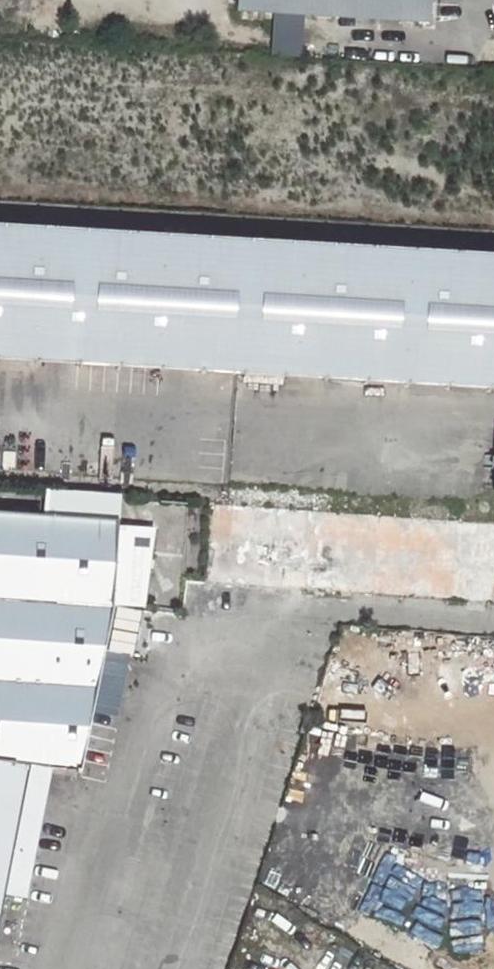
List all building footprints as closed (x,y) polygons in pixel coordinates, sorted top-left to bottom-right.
[(430,0),(226,0),(225,11),(429,25),(430,0)] [(289,242),(0,225),(0,361),(493,390),(493,254),(289,242)] [(216,503),(211,579),(493,599),(493,522),(216,503)] [(49,769),(80,774),(114,607),(120,522),(0,512),(0,762),(49,769)] [(49,769),(0,762),(0,915),(4,892),(23,895),(49,769)]
